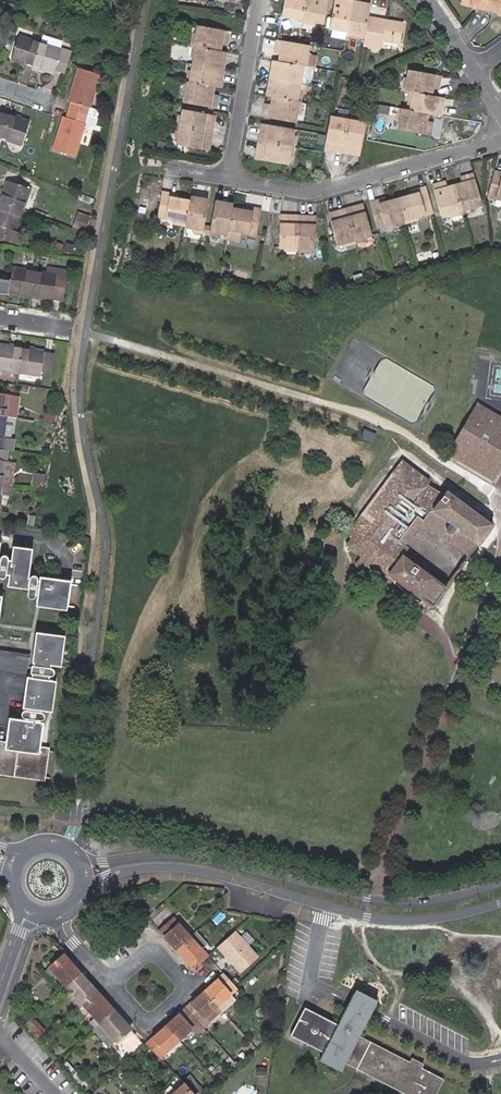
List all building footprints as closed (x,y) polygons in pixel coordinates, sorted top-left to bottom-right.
[(304,0),(283,0),(281,14),(289,16),(301,18),(304,0)] [(301,18),(313,20),(321,21),(325,0),(304,0),(301,18)] [(344,0),(332,0),(328,26),(347,30),(350,7),(343,6),(344,0)] [(461,5),(500,14),(500,0),(462,0),(461,5)] [(357,8),(350,7),(347,30),(365,32),(367,19),(369,4),(358,2),(357,8)] [(402,24),(367,19),(365,32),(365,33),(363,45),(378,47),(380,40),(398,43),(402,24)] [(221,50),(222,44),(223,39),(227,40),(229,30),(197,26),(196,36),(194,46),(196,46),(215,49),(221,50)] [(24,67),(32,69),(40,43),(19,37),(12,60),(20,63),(25,64),(24,67)] [(307,44),(277,38),(275,48),(279,49),(278,53),(277,59),(302,63),(304,64),(306,53),(307,44)] [(40,43),(32,69),(39,71),(40,69),(44,71),(53,74),(61,50),(40,43)] [(196,46),(194,57),(193,64),(218,68),(219,62),(223,63),(225,51),(221,50),(215,49),(196,46)] [(277,59),(273,59),(271,71),(276,72),(274,79),(299,83),(300,73),(302,63),(277,59)] [(218,68),(193,64),(191,73),(190,84),(196,85),(215,88),(219,88),(221,75),(217,74),(218,68)] [(71,103),(69,110),(96,119),(98,111),(90,109),(100,75),(78,68),(68,102),(71,103)] [(430,88),(430,83),(436,84),(438,75),(407,69),(406,78),(404,91),(412,92),(429,95),(430,88)] [(299,83),(274,79),(274,83),(269,83),(267,95),(271,96),(271,97),(296,101),(298,90),(299,83)] [(213,98),(214,94),(215,88),(196,85),(190,84),(187,83),(186,94),(184,103),(216,108),(217,99),(213,98)] [(429,95),(412,92),(409,111),(426,114),(436,116),(437,110),(440,110),(442,97),(429,95)] [(298,102),(271,97),(270,104),(269,108),(265,108),(264,116),(294,121),(296,112),(298,102)] [(95,128),(98,120),(96,119),(69,110),(66,119),(63,118),(53,151),(75,158),(85,125),(95,128)] [(212,132),(214,121),(209,120),(210,114),(184,110),(182,116),(181,126),(212,132)] [(409,111),(401,110),(398,121),(397,130),(427,135),(429,126),(424,126),(425,120),(426,114),(409,111)] [(0,139),(8,113),(1,111),(0,113),(0,139)] [(8,113),(0,139),(22,146),(30,123),(20,120),(15,118),(16,116),(8,113)] [(328,146),(328,149),(342,152),(347,121),(336,119),(328,118),(324,145),(328,146)] [(358,123),(347,121),(342,152),(353,154),(353,150),(359,151),(363,124),(358,123)] [(291,145),(293,135),(294,127),(266,123),(265,127),(263,126),(260,140),(291,145)] [(179,136),(178,143),(204,147),(205,142),(210,143),(212,132),(181,126),(179,136)] [(260,140),(258,153),(261,154),(261,158),(288,163),(289,156),(291,145),(260,140)] [(498,176),(499,172),(492,170),(485,194),(500,198),(500,177),(498,176)] [(461,184),(453,186),(459,210),(472,206),(481,204),(473,174),(465,177),(466,182),(461,184)] [(22,211),(30,190),(7,181),(4,190),(2,194),(0,193),(0,203),(22,211)] [(453,186),(446,188),(442,189),(440,183),(432,185),(439,214),(448,212),(459,210),(453,186)] [(411,195),(398,199),(403,219),(417,216),(432,212),(425,188),(418,190),(419,193),(411,195)] [(157,217),(174,221),(177,221),(186,223),(185,227),(193,228),(204,230),(205,225),(209,201),(190,198),(190,202),(177,200),(177,199),(170,198),(171,195),(162,193),(157,217)] [(403,219),(398,199),(384,202),(376,204),(375,201),(369,203),(375,227),(390,223),(403,219)] [(210,231),(219,233),(228,234),(228,230),(232,209),(233,205),(215,202),(211,226),(210,231)] [(22,211),(0,203),(0,227),(0,239),(14,243),(18,232),(15,231),(22,211)] [(357,205),(345,209),(353,239),(365,235),(370,233),(363,208),(358,209),(357,205)] [(232,209),(228,230),(240,232),(258,235),(262,210),(254,208),(253,212),(246,211),(232,209)] [(342,241),(353,239),(345,209),(333,212),(334,215),(328,217),(335,243),(342,241)] [(84,232),(88,220),(79,216),(74,228),(84,232)] [(298,217),(285,216),(285,219),(278,219),(276,247),(284,248),(295,248),(298,217)] [(307,249),(315,250),(317,222),(310,221),(311,218),(298,217),(295,248),(307,249)] [(204,230),(193,228),(193,231),(206,234),(208,226),(205,225),(204,230)] [(210,231),(211,226),(208,226),(206,234),(219,236),(219,233),(210,231)] [(22,234),(18,232),(14,243),(19,245),(22,234)] [(47,267),(46,274),(66,278),(67,271),(47,267)] [(33,272),(12,269),(10,280),(0,278),(0,293),(8,294),(9,292),(17,294),(22,295),(22,297),(29,299),(33,272)] [(46,274),(33,272),(29,299),(38,300),(39,298),(44,298),(63,301),(66,278),(46,274)] [(22,346),(13,345),(12,347),(8,347),(0,345),(0,347),(0,370),(14,372),(18,373),(22,346)] [(29,347),(22,346),(18,373),(40,377),(40,375),(44,352),(34,351),(29,350),(29,347)] [(54,354),(44,352),(40,375),(51,377),(54,354)] [(14,372),(0,370),(0,379),(12,381),(14,372)] [(6,418),(9,396),(0,395),(0,417),(6,418)] [(6,418),(16,419),(19,397),(9,396),(6,418)] [(500,465),(500,416),(476,402),(452,442),(446,452),(492,481),(500,465)] [(0,417),(0,450),(2,450),(8,451),(10,451),(12,440),(3,439),(6,418),(0,417)] [(403,462),(392,477),(363,515),(349,533),(354,537),(349,545),(363,555),(357,563),(425,612),(430,605),(432,607),(447,587),(404,554),(409,547),(405,544),(412,536),(416,535),(419,532),(418,528),(421,524),(422,526),(425,522),(443,535),(442,539),(447,543),(451,542),(471,557),(493,527),(477,516),(479,514),(447,490),(443,496),(427,485),(430,481),(403,462)] [(3,484),(11,485),(14,464),(6,463),(3,484)] [(386,472),(372,489),(357,510),(363,515),(392,477),(386,472)] [(43,487),(45,475),(34,473),(32,486),(43,487)] [(33,527),(35,516),(28,515),(27,525),(33,527)] [(70,582),(42,578),(41,581),(37,580),(37,579),(37,578),(35,576),(33,576),(31,577),(30,578),(29,578),(33,548),(13,545),(11,560),(8,559),(8,558),(8,557),(7,556),(6,555),(4,555),(2,555),(1,557),(1,558),(0,558),(0,577),(1,578),(4,578),(6,576),(6,575),(9,575),(8,582),(29,585),(28,595),(28,596),(30,598),(32,599),(34,598),(35,597),(35,595),(40,596),(39,602),(66,606),(70,582)] [(53,680),(50,680),(51,676),(53,676),(54,675),(55,673),(55,672),(54,670),(53,669),(52,668),(52,666),(58,666),(63,635),(37,632),(33,663),(35,663),(35,666),(33,666),(32,674),(34,674),(33,678),(31,677),(27,709),(24,711),(22,713),(22,715),(23,716),(24,717),(25,719),(25,720),(13,718),(9,745),(0,744),(0,770),(41,776),(45,750),(36,749),(40,720),(42,720),(43,719),(44,716),(43,713),(41,711),(41,710),(49,711),(53,680)] [(157,931),(175,950),(191,936),(165,908),(153,920),(160,928),(157,931)] [(175,950),(194,971),(209,957),(202,949),(208,943),(197,931),(191,936),(175,950)] [(80,972),(63,953),(48,967),(65,985),(80,972)] [(42,972),(59,991),(65,985),(48,967),(42,972)] [(237,988),(246,980),(235,967),(226,975),(237,988)] [(80,972),(65,985),(81,1003),(96,990),(80,972)] [(217,1006),(237,988),(226,975),(224,972),(204,991),(217,1006)] [(81,1003),(65,985),(59,991),(76,1009),(81,1003)] [(289,1034),(321,1050),(317,1059),(340,1071),(344,1063),(405,1093),(435,1093),(443,1079),(419,1067),(421,1064),(410,1058),(408,1061),(357,1035),(375,999),(352,989),(334,1024),(315,1014),(302,1007),(289,1034)] [(113,1009),(96,990),(81,1003),(99,1022),(113,1009)] [(204,991),(185,1007),(199,1022),(204,1028),(209,1024),(208,1023),(212,1019),(215,1022),(224,1014),(217,1006),(204,991)] [(99,1022),(81,1003),(76,1009),(89,1023),(93,1027),(99,1022)] [(185,1007),(165,1025),(179,1040),(192,1028),(198,1035),(200,1033),(202,1035),(206,1031),(204,1028),(199,1022),(185,1007)] [(118,1043),(132,1029),(113,1009),(99,1022),(115,1040),(118,1043)] [(34,1021),(28,1027),(38,1037),(44,1031),(34,1021)] [(99,1022),(93,1027),(94,1028),(93,1030),(109,1047),(115,1040),(99,1022)] [(165,1025),(146,1042),(160,1057),(179,1040),(165,1025)] [(67,1062),(63,1065),(83,1086),(86,1083),(67,1062)] [(228,1066),(232,1070),(237,1066),(234,1062),(228,1066)] [(266,1068),(256,1067),(255,1076),(266,1077),(266,1068)] [(184,1083),(172,1093),(194,1093),(184,1083)]
